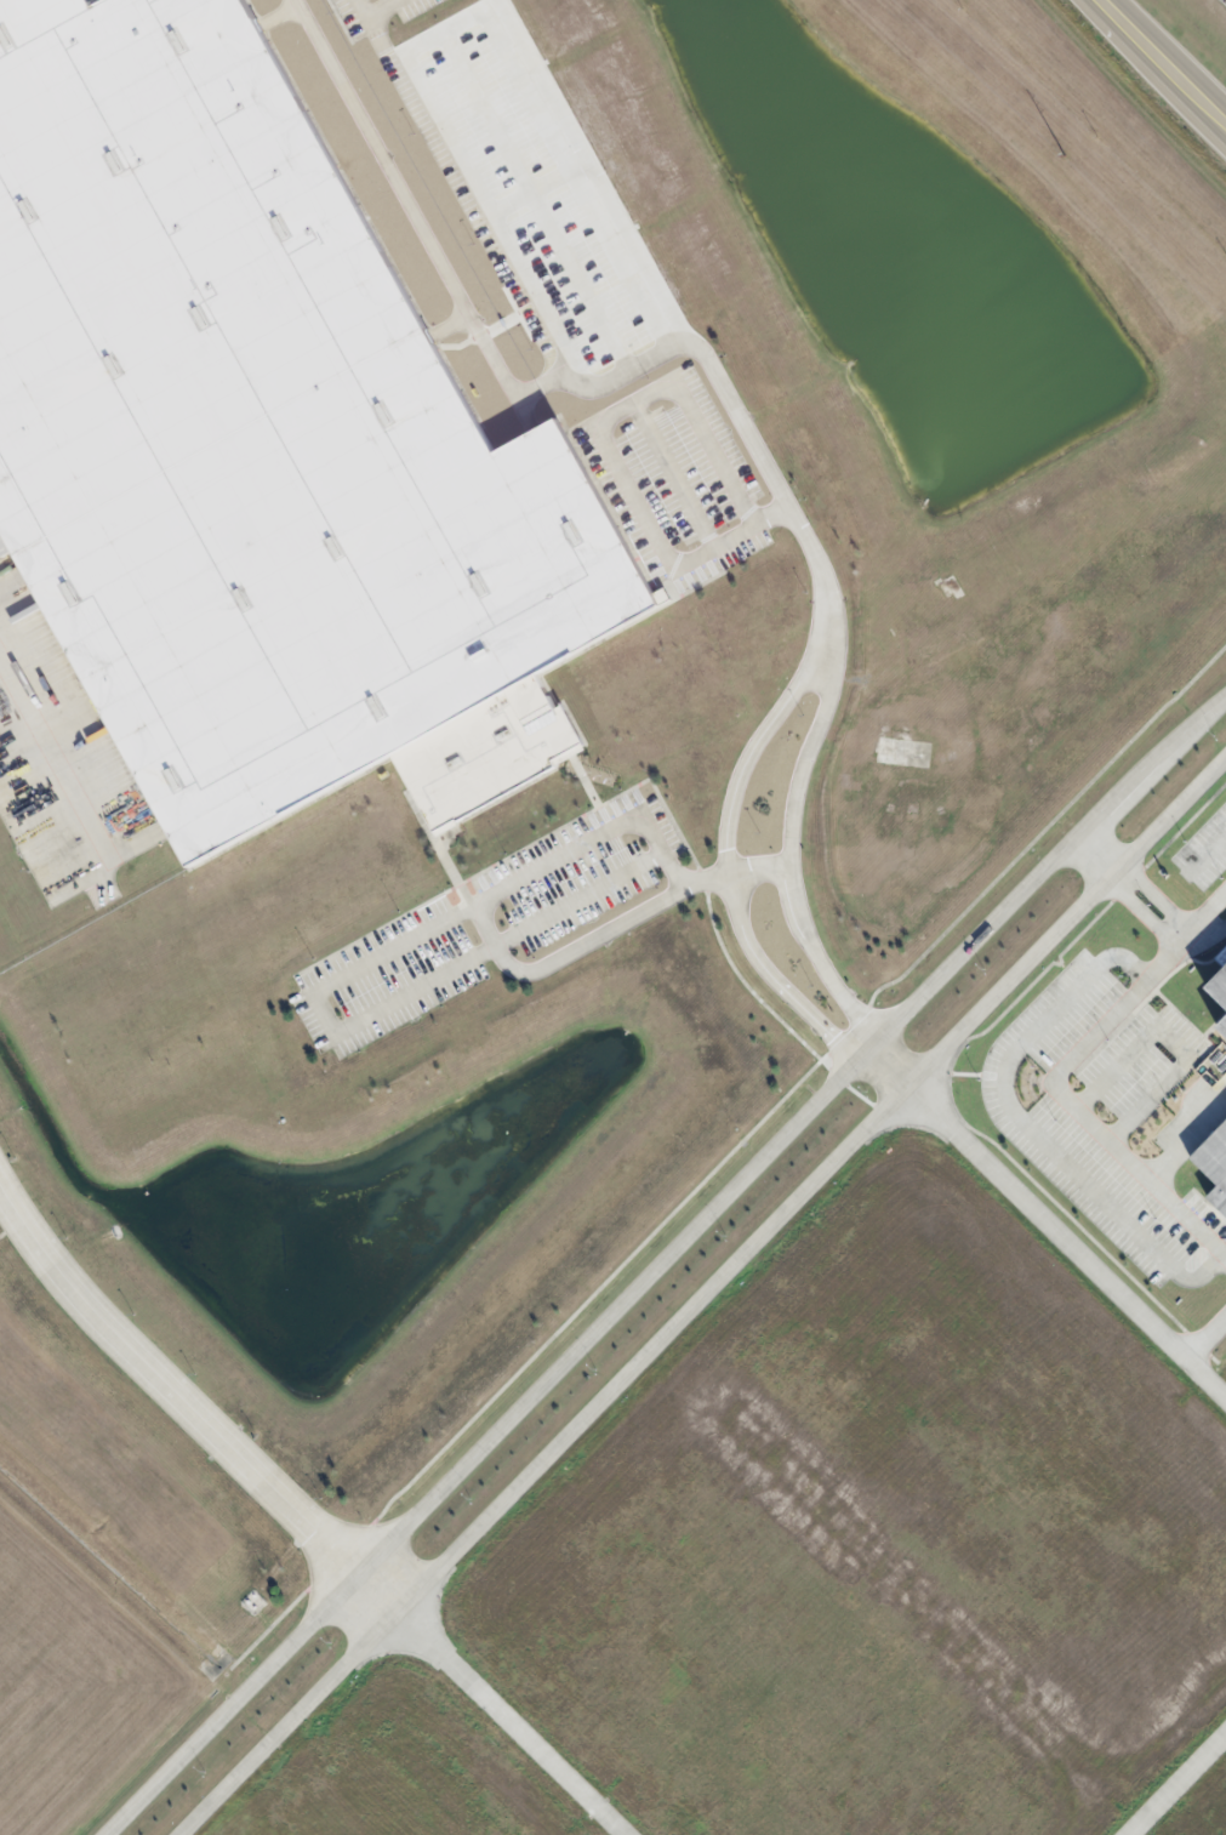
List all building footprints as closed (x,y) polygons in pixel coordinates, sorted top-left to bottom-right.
[(187,872),(0,529),(0,0),(232,0),(483,443),(549,409),(646,602),(187,872)] [(1216,958),(1225,968),(1225,948),(1216,958)] [(1207,988),(1225,1008),(1225,968),(1207,988)] [(1219,1184),(1207,1197),(1225,1216),(1225,1120),(1191,1156),(1219,1184)]
